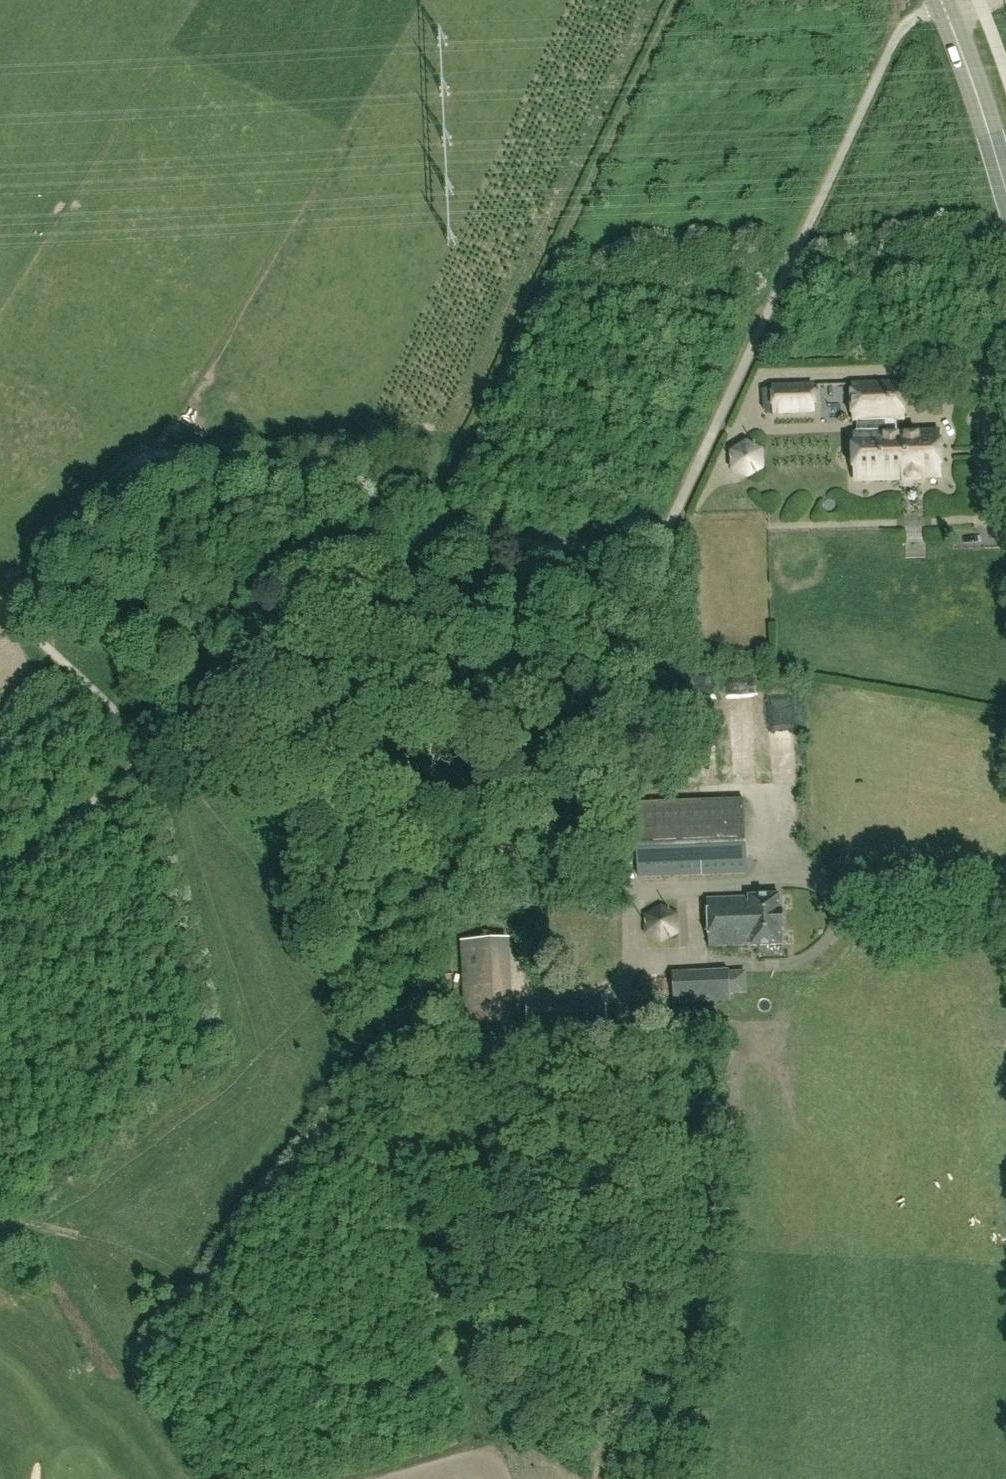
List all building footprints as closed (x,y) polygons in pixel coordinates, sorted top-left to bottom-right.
[(940,478),(939,433),(939,431),(938,431),(938,433),(904,434),(904,430),(903,430),(903,432),(897,432),(897,420),(903,420),(903,422),(904,422),(903,381),(902,381),(902,383),(854,384),(854,383),(853,383),(854,422),(855,422),(855,421),(857,421),(857,433),(856,433),(856,432),(854,432),(856,482),(857,482),(857,481),(902,480),(902,482),(903,482),(903,480),(925,479),(925,478),(924,478),(924,477),(939,476),(939,478),(940,478)] [(814,412),(813,385),(812,385),(775,387),(775,386),(773,386),(774,388),(762,389),(763,410),(774,410),(774,413),(776,413),(812,411),(813,412),(814,412)] [(744,468),(744,452),(728,452),(728,481),(752,481),(752,468),(744,468)] [(903,551),(918,551),(918,519),(903,519),(903,551)] [(949,547),(999,546),(998,528),(948,530),(949,547)] [(747,874),(744,800),(636,804),(639,878),(747,874)] [(784,930),(784,910),(781,910),(780,895),(749,896),(749,897),(707,899),(710,947),(751,945),(751,946),(782,945),(782,930),(784,930)] [(639,913),(642,933),(672,927),(668,907),(639,913)] [(507,1014),(505,939),(455,941),(458,1016),(507,1014)] [(747,996),(746,973),(729,973),(729,971),(673,973),(674,1004),(730,1001),(730,996),(747,996)] [(555,1028),(553,1011),(537,1012),(540,1030),(555,1028)]
